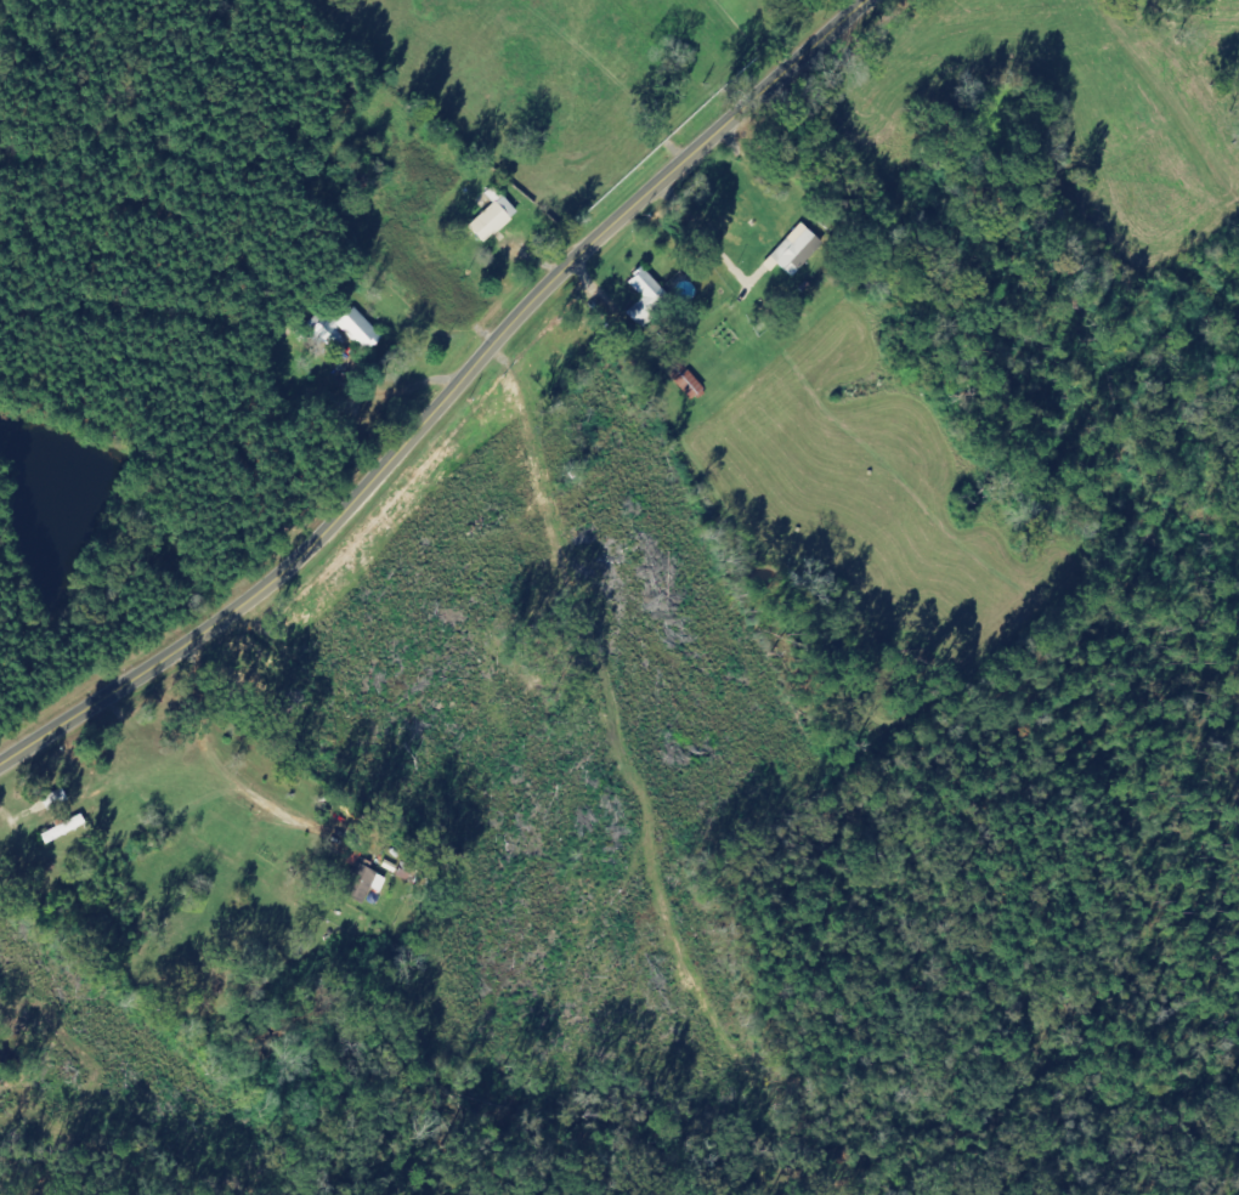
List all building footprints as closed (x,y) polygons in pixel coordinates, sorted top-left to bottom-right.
[(488,244),(522,213),(506,196),(472,227),(488,244)] [(641,296),(626,319),(643,331),(654,316),(647,311),(663,288),(636,270),(626,285),(641,296)] [(384,336),(357,308),(340,324),(367,352),(384,336)] [(311,334),(326,350),(332,344),(338,352),(351,340),(330,317),(311,334)] [(689,399),(702,389),(679,361),(666,372),(689,399)] [(349,895),(372,902),(383,870),(359,863),(349,895)]
